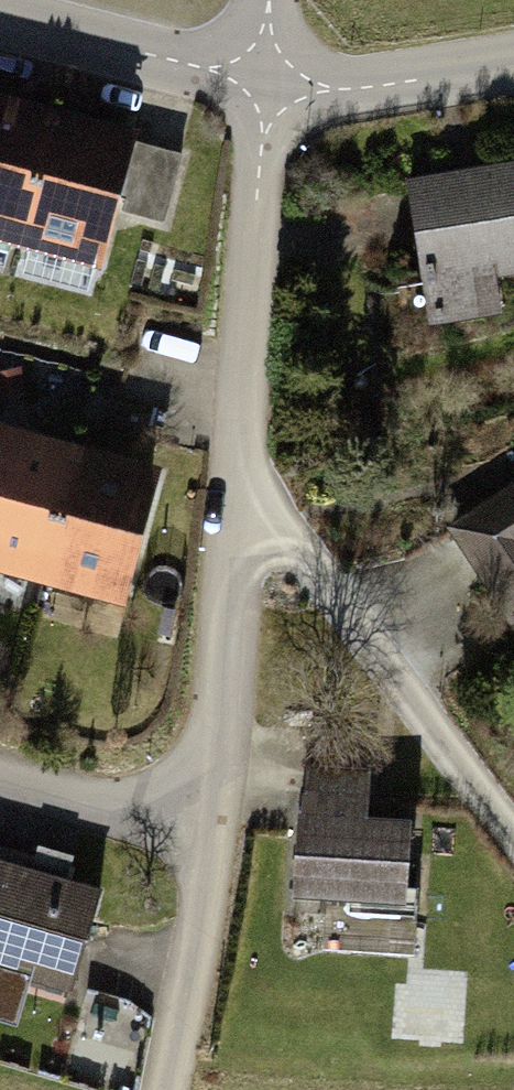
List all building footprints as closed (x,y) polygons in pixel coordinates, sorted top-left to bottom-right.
[(4,269),(11,237),(21,239),(26,223),(34,193),(53,123),(0,108),(0,268),(4,269)] [(182,154),(53,123),(34,193),(26,223),(21,239),(98,259),(113,197),(118,198),(125,200),(125,211),(164,221),(182,154)] [(410,189),(424,284),(428,285),(434,319),(498,309),(494,274),(513,270),(513,171),(410,189)] [(15,369),(0,375),(0,394),(2,399),(24,390),(15,369)] [(77,459),(2,439),(0,446),(0,564),(46,576),(77,459)] [(121,596),(152,479),(77,459),(46,576),(121,596)] [(452,530),(513,626),(513,490),(452,530)] [(373,770),(309,767),(308,796),(303,796),(297,897),(405,903),(410,824),(370,822),(373,770)] [(0,862),(0,970),(71,991),(100,892),(65,881),(72,859),(38,849),(31,871),(0,862)]
